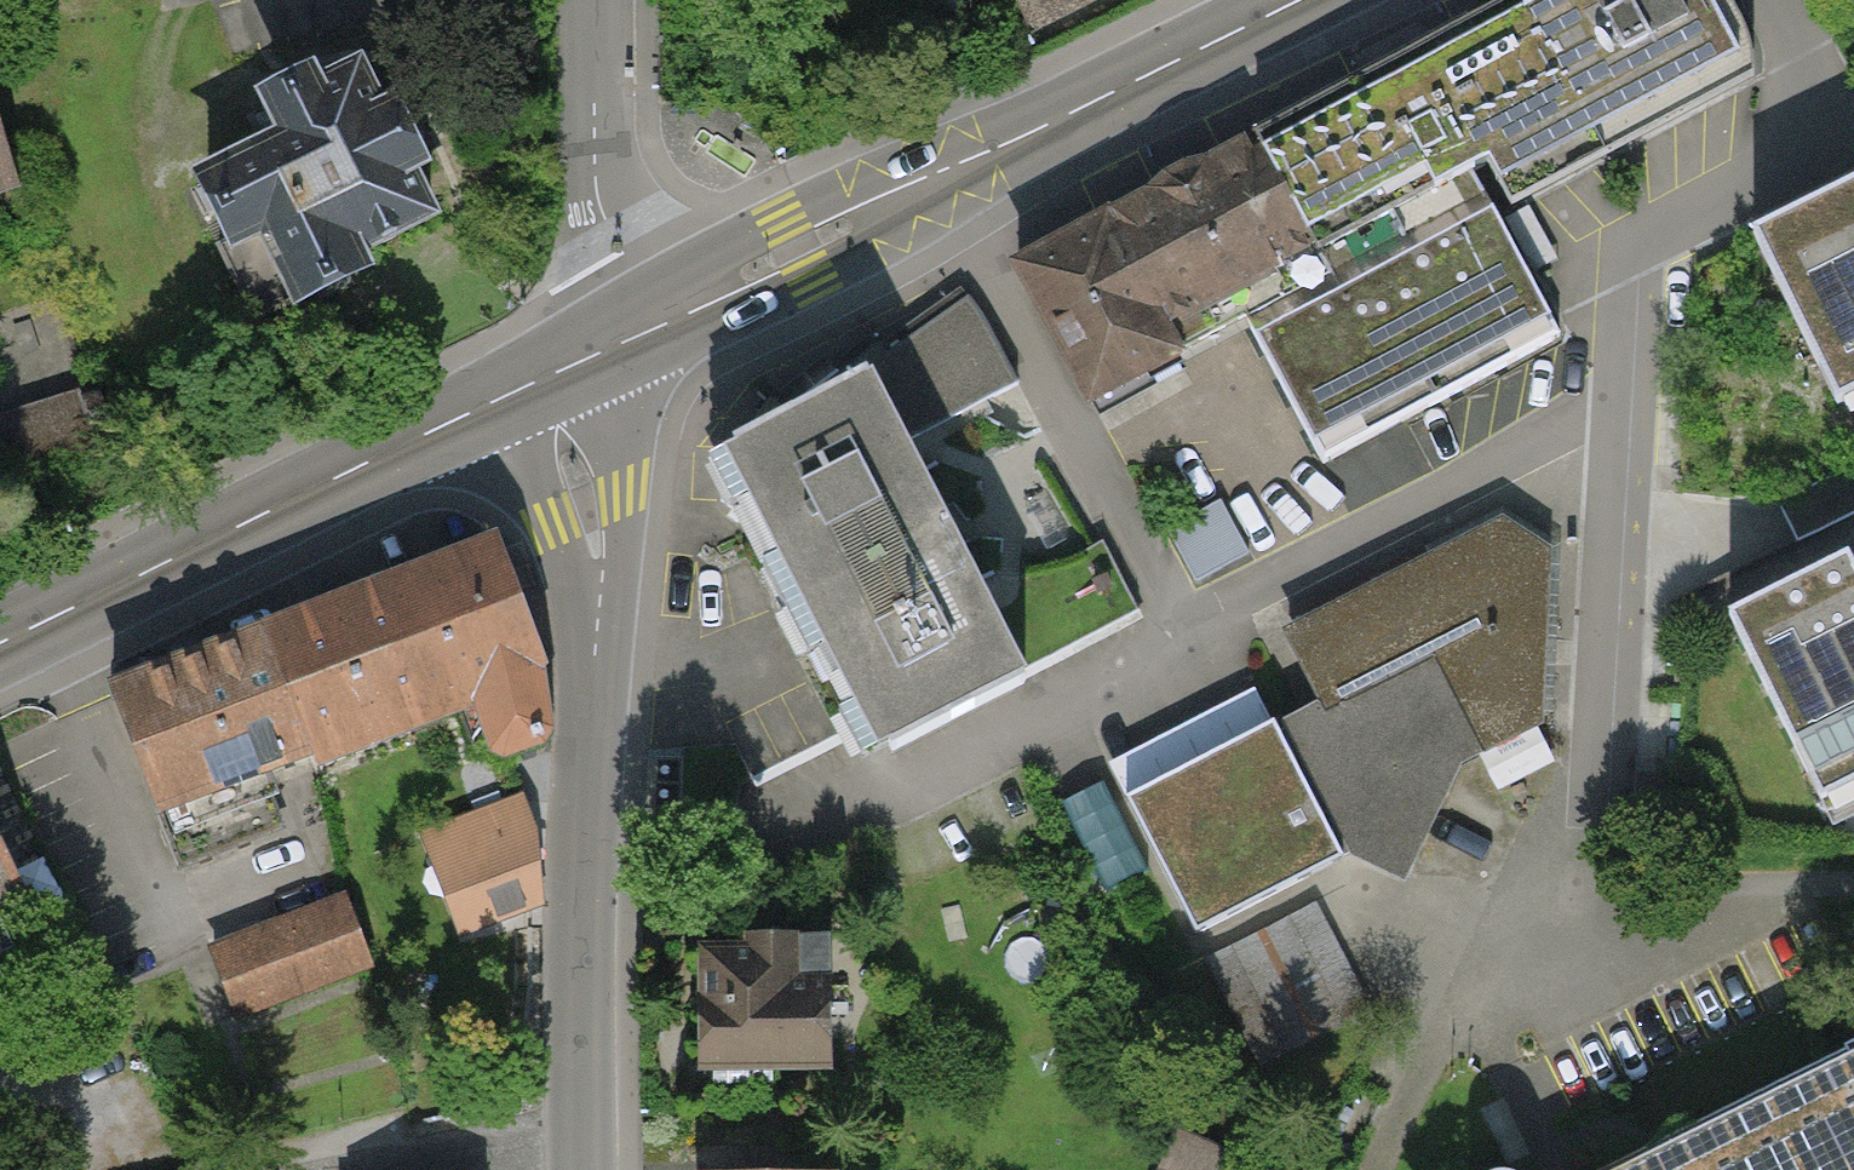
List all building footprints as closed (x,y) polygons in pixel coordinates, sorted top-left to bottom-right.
[(1033,46),(1126,0),(1009,0),(1033,46)] [(1105,221),(1176,356),(1247,318),(1324,461),(1560,335),(1474,173),(1480,170),(1487,166),(1499,188),(1656,104),(1755,52),(1728,0),(1521,0),(1411,59),(1197,172),(1105,221)] [(362,67),(185,149),(264,319),(441,237),(362,67)] [(11,197),(0,162),(0,201),(11,197)] [(1739,243),(1834,434),(1853,424),(1853,186),(1739,243)] [(1105,221),(1017,267),(1089,402),(1176,356),(1105,221)] [(771,400),(721,457),(722,503),(754,523),(770,517),(814,597),(945,531),(909,458),(991,415),(987,399),(1018,385),(973,294),(965,302),(885,354),(875,344),(786,412),(771,400)] [(1162,788),(1125,807),(1197,945),(1352,864),(1403,898),(1482,775),(1546,743),(1556,550),(1531,534),(1506,518),(1280,633),(1319,709),(1279,727),(1202,767),(1162,788)] [(945,531),(814,597),(892,751),(1025,684),(1019,673),(1139,612),(1102,540),(981,601),(945,531)] [(430,566),(263,631),(313,756),(470,695),(498,755),(551,730),(541,661),(495,540),(430,566)] [(1718,625),(1832,856),(1853,846),(1853,559),(1718,625)] [(313,756),(263,631),(185,661),(108,691),(157,817),(166,813),(186,864),(269,832),(249,781),(313,756)] [(1110,778),(1125,807),(1162,788),(1202,767),(1279,727),(1263,697),(1110,778)] [(524,792),(416,831),(458,940),(542,910),(538,829),(524,792)] [(23,909),(0,863),(0,921),(23,909)] [(1249,1036),(1365,985),(1323,890),(1208,941),(1249,1036)] [(348,896),(208,951),(236,1024),(377,969),(348,896)] [(828,945),(692,948),(695,1083),(831,1081),(828,945)] [(1646,1169),(1853,1169),(1853,1068),(1646,1169)] [(1505,1099),(1481,1110),(1507,1165),(1530,1154),(1505,1099)] [(1239,1137),(1169,1121),(1158,1169),(1231,1169),(1239,1137)]
